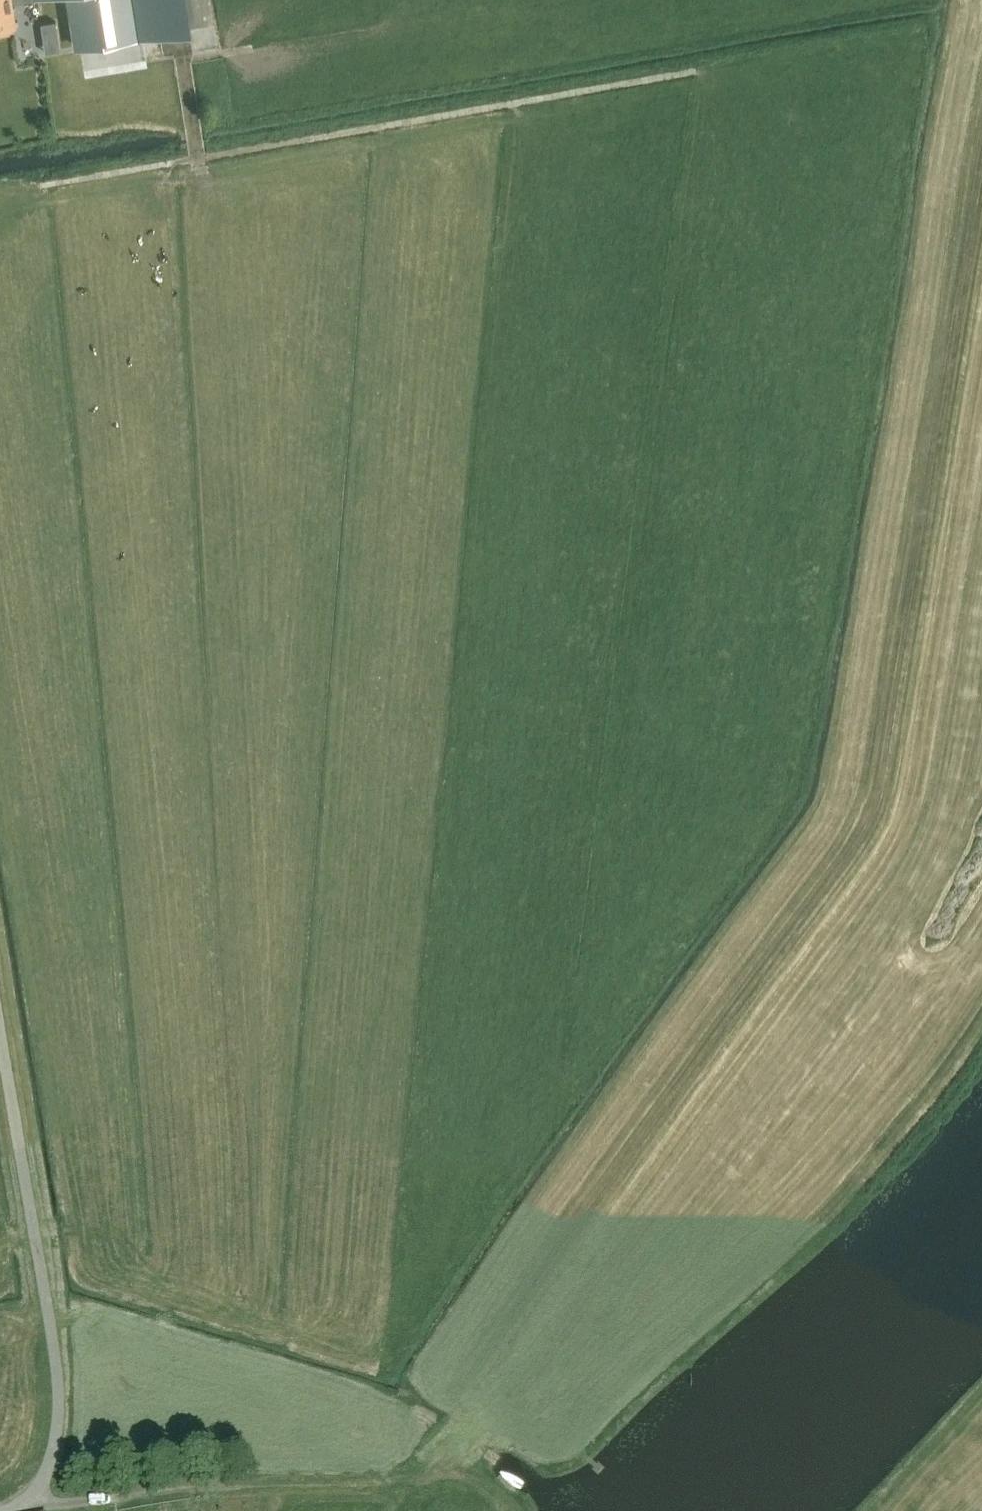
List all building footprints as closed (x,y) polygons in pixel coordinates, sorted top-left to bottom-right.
[(16,25),(12,0),(0,0),(0,27),(16,25)] [(75,48),(192,29),(187,0),(67,0),(75,48)]
